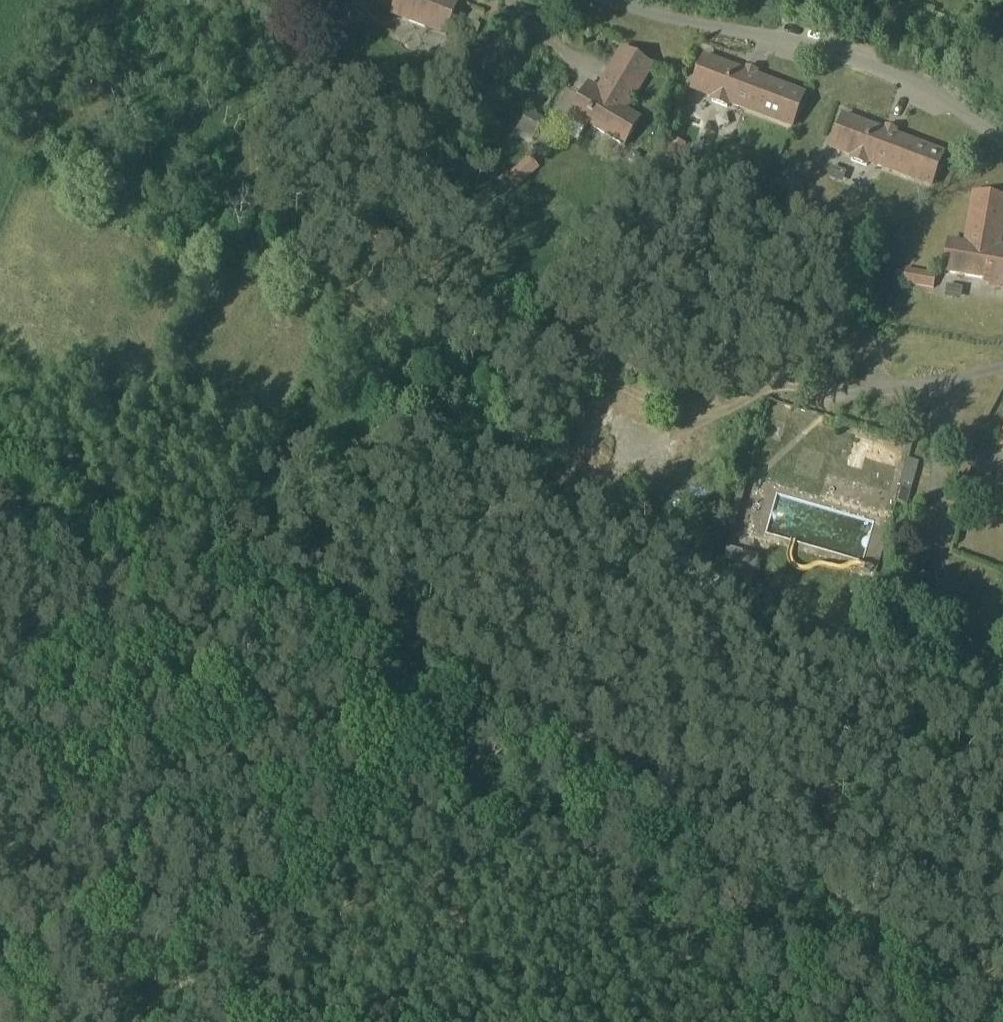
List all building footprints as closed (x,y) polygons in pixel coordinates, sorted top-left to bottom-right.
[(396,5),(393,14),(446,34),(459,1),(456,0),(383,0),(396,5)] [(626,111),(652,66),(623,49),(599,89),(590,83),(570,117),(586,127),(588,124),(625,145),(640,119),(626,111)] [(729,102),(792,126),(804,94),(756,76),(758,71),(748,67),(746,72),(704,57),(693,88),(714,96),(712,101),(727,107),(729,102)] [(529,144),(544,119),(528,109),(512,134),(529,144)] [(868,161),(932,185),(944,153),(895,135),(897,130),(887,126),(885,131),(844,116),(832,147),(854,156),(852,160),(866,165),(868,161)] [(675,174),(681,157),(686,143),(673,138),(662,169),(675,174)] [(529,177),(540,167),(531,157),(508,177),(517,187),(529,177)] [(986,282),(1002,285),(1002,245),(1000,244),(1002,227),(1002,198),(974,193),(966,244),(950,241),(945,271),(987,278),(986,282)] [(934,287),(934,282),(936,274),(906,270),(904,283),(934,287)] [(885,512),(889,453),(863,451),(859,510),(885,512)] [(908,505),(919,462),(909,459),(897,502),(908,505)] [(984,500),(992,470),(978,467),(971,497),(984,500)] [(840,484),(835,497),(852,504),(857,491),(840,484)] [(762,556),(728,546),(725,557),(743,562),(738,578),(752,583),(754,583),(762,556)]
